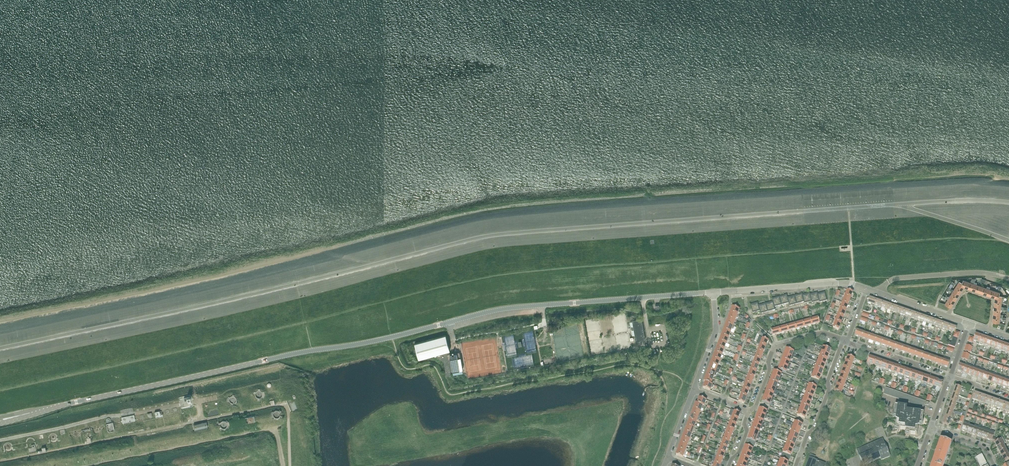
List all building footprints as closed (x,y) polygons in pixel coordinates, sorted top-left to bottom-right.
[(972,290),(974,284),(974,282),(975,279),(972,279),(970,283),(963,280),(962,282),(963,287),(972,290)] [(963,287),(962,282),(959,281),(954,290),(959,294),(963,287)] [(979,292),(981,286),(976,285),(977,282),(974,282),(974,284),(972,290),(979,292)] [(989,289),(990,287),(987,286),(986,288),(981,286),(979,292),(987,295),(989,289)] [(954,300),(959,294),(954,290),(952,289),(950,291),(952,293),(950,297),(949,297),(954,300)] [(999,293),(989,289),(987,295),(995,298),(999,295),(999,293)] [(850,299),(853,292),(847,290),(846,294),(844,294),(844,296),(843,296),(850,299)] [(820,303),(827,301),(825,292),(818,294),(817,294),(819,301),(820,303)] [(810,295),(810,293),(802,295),(804,302),(804,304),(812,302),(810,295)] [(817,294),(818,294),(817,293),(810,295),(812,302),(812,303),(819,301),(817,294)] [(802,295),(802,294),(795,296),(797,304),(804,302),(802,295)] [(787,298),(787,295),(779,297),(782,305),(789,303),(787,298)] [(789,306),(797,304),(795,296),(787,298),(789,303),(789,306)] [(843,296),(844,296),(843,296),(842,300),(843,300),(842,303),(848,305),(850,299),(843,296)] [(949,297),(950,297),(948,296),(946,298),(948,299),(945,304),(950,307),(954,300),(949,297)] [(773,302),(774,307),(782,305),(779,297),(772,299),(773,302)] [(874,307),(874,306),(876,300),(869,298),(869,300),(868,300),(868,301),(868,303),(871,305),(871,306),(874,307)] [(880,310),(881,308),(883,302),(876,300),(874,306),(878,307),(877,309),(880,310)] [(775,310),(774,307),(773,302),(766,304),(768,312),(775,310)] [(887,311),(888,310),(889,305),(883,302),(881,308),(885,309),(884,310),(887,311)] [(758,306),(759,306),(758,303),(750,305),(752,313),(760,311),(758,306)] [(846,311),(848,305),(842,303),(841,307),(839,306),(839,309),(846,311)] [(761,314),(768,312),(766,304),(759,306),(758,306),(760,311),(761,314)] [(1000,306),(994,306),(994,314),(1000,314),(1000,309),(1003,309),(1003,306),(1000,306)] [(738,313),(740,309),(732,307),(730,313),(739,316),(740,313),(738,313)] [(738,319),(739,316),(730,313),(728,318),(735,321),(736,318),(738,319)] [(1000,314),(994,314),(993,322),(999,323),(999,317),(1002,317),(1002,314),(1000,314)] [(841,324),(843,318),(838,315),(836,319),(835,319),(834,321),(841,324)] [(818,318),(818,317),(815,317),(816,319),(810,320),(812,325),(820,323),(818,318)] [(734,324),(735,321),(728,318),(726,324),(734,327),(735,325),(734,324)] [(636,341),(645,339),(642,319),(632,321),(636,341)] [(804,327),(803,325),(802,321),(799,321),(800,323),(795,324),(796,329),(804,327)] [(841,324),(834,321),(832,321),(831,323),(834,324),(833,328),(836,329),(838,330),(841,324)] [(941,330),(941,329),(943,323),(937,321),(935,327),(938,328),(938,329),(941,330)] [(948,332),(948,331),(950,326),(943,323),(941,329),(945,330),(945,331),(946,332),(948,332)] [(733,330),(734,327),(726,324),(724,330),(731,333),(732,330),(733,330)] [(788,332),(788,329),(786,325),(784,326),(784,327),(779,329),(780,334),(788,332)] [(730,336),(731,333),(724,330),(721,336),(730,339),(731,336),(730,336)] [(960,333),(955,332),(954,333),(951,343),(949,342),(948,345),(955,348),(960,333)] [(981,336),(975,334),(974,338),(969,336),(967,342),(972,344),(973,341),(978,343),(977,344),(978,344),(979,343),(981,336)] [(450,350),(448,345),(446,335),(415,343),(419,359),(437,354),(437,358),(443,361),(446,376),(451,375),(450,371),(463,369),(462,365),(459,366),(457,354),(450,355),(449,351),(450,350)] [(729,342),(730,339),(721,336),(719,341),(726,344),(727,341),(729,342)] [(890,342),(891,339),(888,338),(887,341),(883,340),(881,345),(888,347),(890,342)] [(768,341),(763,339),(761,343),(760,342),(759,345),(766,347),(768,341)] [(897,344),(898,341),(894,340),(893,343),(890,342),(888,347),(895,350),(897,344)] [(996,350),(996,349),(998,342),(992,340),(990,347),(995,348),(994,349),(996,350)] [(725,347),(726,344),(719,341),(717,347),(725,350),(727,348),(725,347)] [(908,354),(910,349),(911,346),(907,345),(906,348),(903,347),(901,352),(908,354)] [(724,353),(725,350),(717,347),(715,353),(722,356),(723,353),(724,353)] [(829,355),(831,350),(823,347),(822,350),(821,349),(820,352),(829,355)] [(793,355),(794,352),(786,349),(784,354),(793,358),(794,355),(793,355)] [(923,353),(924,350),(920,349),(920,352),(916,351),(915,356),(921,359),(923,353)] [(761,360),(763,353),(758,351),(756,355),(755,355),(754,357),(761,360)] [(827,360),(829,355),(820,352),(819,354),(820,354),(819,357),(827,360)] [(929,355),(930,353),(927,352),(926,354),(923,353),(921,359),(928,361),(930,356),(929,355)] [(721,359),(722,356),(715,353),(713,359),(721,362),(722,359),(721,359)] [(792,360),(793,358),(784,354),(782,359),(790,362),(791,359),(792,360)] [(846,362),(852,365),(854,361),(856,362),(857,360),(848,356),(846,362)] [(942,360),(943,357),(940,356),(939,359),(936,358),(934,363),(941,366),(943,360),(942,360)] [(825,365),(827,360),(819,357),(818,360),(817,360),(816,362),(825,365)] [(872,368),(876,359),(870,357),(868,360),(868,361),(867,364),(871,365),(870,367),(872,368)] [(946,361),(946,359),(944,358),(943,360),(941,366),(948,368),(949,366),(949,365),(950,362),(946,361)] [(720,365),(721,362),(713,359),(710,364),(718,367),(719,364),(720,365)] [(789,365),(790,362),(782,359),(780,364),(789,368),(790,366),(789,365)] [(879,368),(881,361),(876,359),(872,368),(876,369),(876,367),(879,368)] [(885,373),(885,372),(888,363),(884,362),(881,361),(879,368),(878,370),(882,371),(881,372),(885,373)] [(823,371),(825,365),(816,362),(815,364),(816,365),(815,368),(823,371)] [(854,366),(852,365),(846,362),(843,368),(850,371),(852,367),(853,368),(854,366)] [(965,364),(960,362),(957,371),(962,373),(965,364)] [(892,372),(894,365),(888,363),(885,372),(888,373),(888,371),(892,372)] [(715,373),(718,367),(710,364),(708,370),(715,373)] [(756,372),(758,366),(753,364),(751,368),(750,367),(749,369),(756,372)] [(789,370),(789,368),(780,364),(778,370),(786,373),(787,370),(789,370)] [(967,375),(970,366),(965,364),(962,373),(967,375)] [(898,374),(900,367),(894,365),(892,372),(891,374),(894,375),(894,373),(898,374)] [(972,376),(975,368),(970,366),(967,375),(972,376)] [(904,376),(906,369),(900,367),(898,374),(904,376)] [(821,376),(823,371),(815,368),(814,370),(813,370),(812,372),(821,376)] [(848,377),(850,371),(843,368),(841,374),(848,377)] [(977,378),(980,369),(975,368),(972,376),(977,378)] [(910,378),(912,371),(906,369),(904,376),(910,378)] [(717,373),(715,373),(708,370),(706,376),(713,379),(714,376),(716,376),(717,373)] [(782,374),(777,372),(774,371),(772,376),(781,380),(782,377),(780,377),(782,374)] [(916,380),(918,373),(912,371),(910,378),(909,380),(911,381),(912,379),(916,380)] [(987,381),(990,373),(985,371),(982,380),(987,381)] [(819,381),(821,376),(812,372),(811,375),(812,375),(811,378),(818,381),(819,381)] [(922,382),(924,375),(918,373),(916,380),(915,382),(917,383),(918,381),(922,382)] [(992,383),(995,374),(990,373),(987,381),(992,383)] [(846,382),(848,377),(841,374),(839,380),(846,382)] [(997,385),(1000,376),(995,374),(992,383),(997,385)] [(927,384),(930,377),(924,375),(922,382),(921,384),(923,385),(924,383),(927,384)] [(712,382),(713,379),(706,376),(704,382),(705,382),(712,385),(713,382),(712,382)] [(751,385),(754,378),(748,376),(747,380),(745,380),(744,382),(751,385)] [(780,382),(781,380),(772,376),(770,381),(778,384),(779,382),(780,382)] [(1002,387),(1005,378),(1000,376),(997,385),(1002,387)] [(936,380),(931,378),(930,377),(927,384),(927,386),(929,387),(930,385),(933,386),(936,380)] [(817,386),(818,381),(811,378),(809,384),(815,386),(815,385),(817,386)] [(847,383),(846,382),(839,380),(837,386),(844,388),(845,385),(846,386),(847,383)] [(943,382),(937,380),(936,380),(933,386),(940,389),(943,382)] [(777,387),(778,384),(770,381),(768,386),(777,390),(778,388),(777,387)] [(712,385),(705,382),(703,388),(710,391),(711,388),(713,388),(714,385),(712,385)] [(817,387),(815,386),(809,384),(808,387),(806,387),(805,389),(815,393),(817,387)] [(776,392),(777,390),(768,386),(766,392),(774,395),(775,392),(776,392)] [(845,389),(844,388),(837,386),(834,392),(837,393),(838,393),(841,394),(843,390),(845,391),(845,389)] [(959,396),(961,388),(956,386),(953,394),(959,396)] [(746,397),(749,391),(743,389),(742,393),(740,392),(740,395),(746,397)] [(813,398),(815,393),(805,389),(805,391),(806,392),(805,395),(813,398)] [(773,398),(774,395),(766,392),(764,397),(773,400),(774,398),(773,398)] [(978,402),(981,395),(975,393),(972,400),(978,402)] [(956,404),(959,396),(953,394),(950,402),(956,404)] [(744,404),(746,397),(740,395),(739,397),(740,398),(738,402),(739,402),(741,403),(744,404)] [(811,403),(813,398),(805,395),(804,398),(802,397),(802,399),(811,403)] [(987,397),(984,396),(981,395),(978,402),(983,403),(983,404),(984,405),(984,404),(987,397)] [(781,403),(773,400),(764,397),(762,402),(769,405),(770,405),(771,402),(772,403),(780,406),(781,403)] [(993,399),(990,398),(987,397),(984,404),(989,405),(989,407),(990,407),(991,406),(993,399)] [(705,404),(706,400),(699,398),(697,404),(703,406),(704,407),(706,407),(707,404),(705,404)] [(288,401),(292,410),(292,411),(298,409),(294,400),(292,401),(291,399),(288,401)] [(809,408),(811,403),(802,399),(801,402),(802,402),(801,405),(806,407),(809,408)] [(999,401),(996,400),(993,399),(991,406),(994,407),(993,408),(996,409),(997,408),(999,401)] [(1005,403),(1003,403),(999,401),(997,408),(1000,409),(1000,411),(1002,411),(1003,410),(1005,403)] [(954,411),(956,404),(950,402),(948,409),(954,411)] [(697,404),(696,403),(693,409),(701,412),(702,409),(703,409),(704,407),(703,406),(697,404)] [(809,408),(806,407),(801,405),(800,408),(798,407),(798,410),(807,413),(809,408)] [(912,413),(909,413),(909,409),(906,408),(895,406),(894,414),(896,414),(896,418),(897,418),(896,425),(896,426),(895,429),(899,430),(899,429),(906,430),(906,431),(910,431),(909,434),(917,435),(918,424),(919,424),(920,421),(922,421),(923,414),(912,412),(912,413)] [(766,414),(768,411),(759,408),(757,414),(767,417),(768,414),(766,414)] [(700,415),(701,412),(693,409),(691,415),(700,418),(701,415),(700,415)] [(951,419),(954,411),(948,409),(945,417),(951,419)] [(805,419),(807,413),(798,410),(797,412),(798,413),(797,416),(805,419)] [(738,419),(740,413),(734,411),(733,414),(732,414),(731,417),(738,419)] [(766,420),(767,417),(757,414),(755,419),(763,422),(764,420),(766,420)] [(699,421),(700,418),(691,415),(689,420),(696,423),(697,420),(699,421)] [(736,425),(738,419),(731,417),(730,419),(731,420),(730,423),(736,425)] [(948,426),(951,419),(945,417),(943,424),(948,426)] [(763,424),(763,422),(755,419),(753,424),(763,428),(764,425),(763,424)] [(695,426),(696,423),(689,420),(687,426),(695,429),(696,427),(695,426)] [(193,425),(195,430),(207,428),(206,422),(193,425)] [(800,430),(803,425),(795,422),(794,424),(792,424),(791,427),(800,430)] [(967,433),(969,426),(970,424),(964,422),(961,431),(967,433)] [(734,431),(736,425),(730,423),(729,426),(728,425),(726,428),(734,431)] [(763,428),(753,424),(751,429),(760,432),(760,430),(762,430),(763,428)] [(694,432),(695,429),(687,426),(685,432),(692,435),(693,432),(694,432)] [(798,435),(800,430),(791,427),(790,429),(792,430),(791,432),(798,435)] [(982,438),(985,429),(980,427),(977,436),(982,438)] [(731,437),(734,431),(726,428),(725,431),(727,431),(726,434),(731,437)] [(759,434),(760,432),(751,429),(750,434),(759,438),(760,435),(759,434)] [(992,441),(993,438),(995,433),(990,431),(987,439),(991,441),(992,441)] [(691,438),(692,435),(685,432),(682,438),(691,441),(692,438),(691,438)] [(797,440),(798,435),(791,432),(790,435),(788,434),(787,437),(797,440)] [(758,441),(759,438),(750,434),(747,439),(748,440),(756,443),(756,440),(758,441)] [(795,445),(797,440),(787,437),(786,440),(788,440),(787,442),(795,445)] [(690,444),(691,441),(682,438),(680,443),(687,446),(689,443),(690,444)] [(999,440),(994,439),(993,438),(992,441),(991,441),(991,442),(994,443),(997,448),(1003,445),(1005,443),(1003,439),(999,440)] [(885,444),(883,439),(857,450),(858,452),(863,465),(880,458),(881,460),(890,457),(885,444)] [(727,448),(729,442),(722,440),(721,442),(722,443),(721,446),(727,448)] [(753,449),(756,443),(748,440),(746,444),(748,445),(747,446),(745,446),(753,449)] [(945,442),(940,440),(931,465),(943,465),(951,444),(945,442)] [(793,451),(795,445),(787,442),(786,445),(785,444),(783,447),(793,451)] [(686,449),(687,446),(680,443),(678,449),(687,452),(688,450),(686,449)] [(743,451),(751,454),(753,449),(745,446),(743,451)] [(791,456),(793,451),(783,447),(782,450),(784,450),(783,453),(790,456),(791,456)] [(686,455),(687,452),(678,449),(676,455),(683,458),(684,455),(686,455)] [(723,460),(725,454),(718,451),(717,454),(718,454),(717,457),(723,460)] [(751,457),(752,455),(751,454),(743,451),(741,456),(749,459),(750,457),(751,457)] [(788,461),(790,456),(783,453),(780,459),(788,462),(786,461),(787,460),(788,461)] [(811,455),(810,454),(809,457),(806,465),(825,465),(826,464),(817,461),(817,460),(814,459),(815,456),(811,455)] [(987,463),(982,454),(976,457),(981,465),(982,465),(987,463)] [(748,462),(749,459),(741,456),(739,461),(749,465),(750,462),(748,462)]
